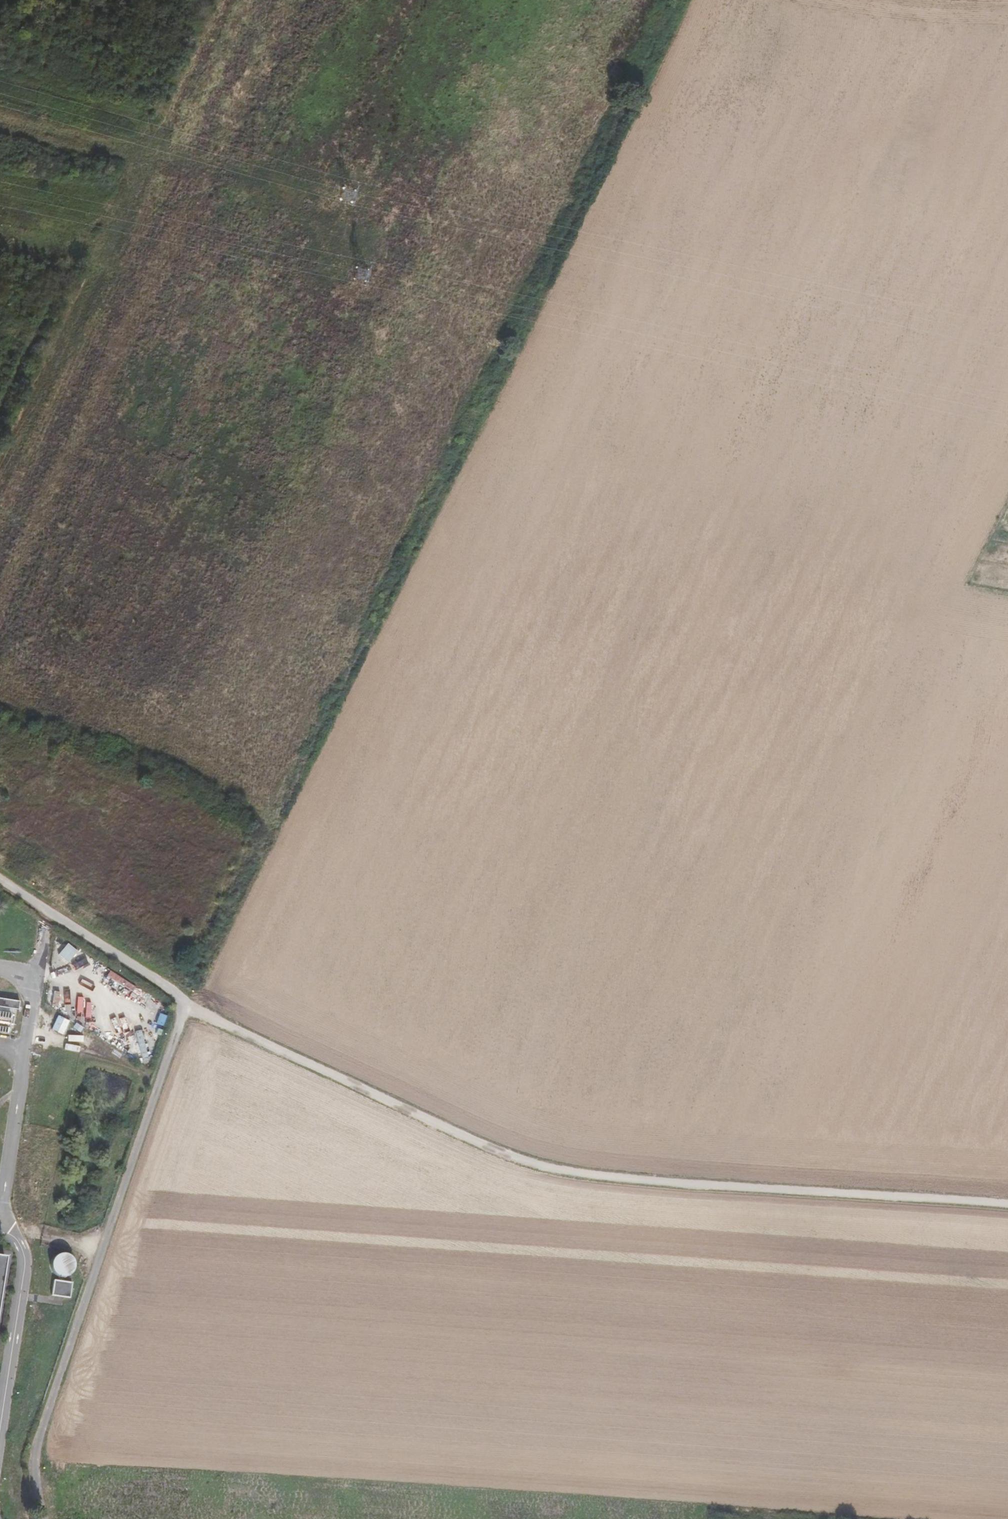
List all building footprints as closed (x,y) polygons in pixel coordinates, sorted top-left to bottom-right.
[(19,1000),(0,996),(0,1019),(16,1022),(19,1000)] [(63,1033),(70,1020),(59,1014),(52,1028),(63,1033)] [(83,1029),(76,1040),(89,1048),(95,1036),(83,1029)] [(52,1272),(55,1275),(60,1278),(65,1278),(70,1275),(74,1271),(75,1265),(73,1260),(68,1256),(63,1255),(57,1256),(53,1260),(51,1264),(51,1268),(52,1272)] [(72,1285),(51,1283),(49,1300),(70,1302),(72,1285)]
